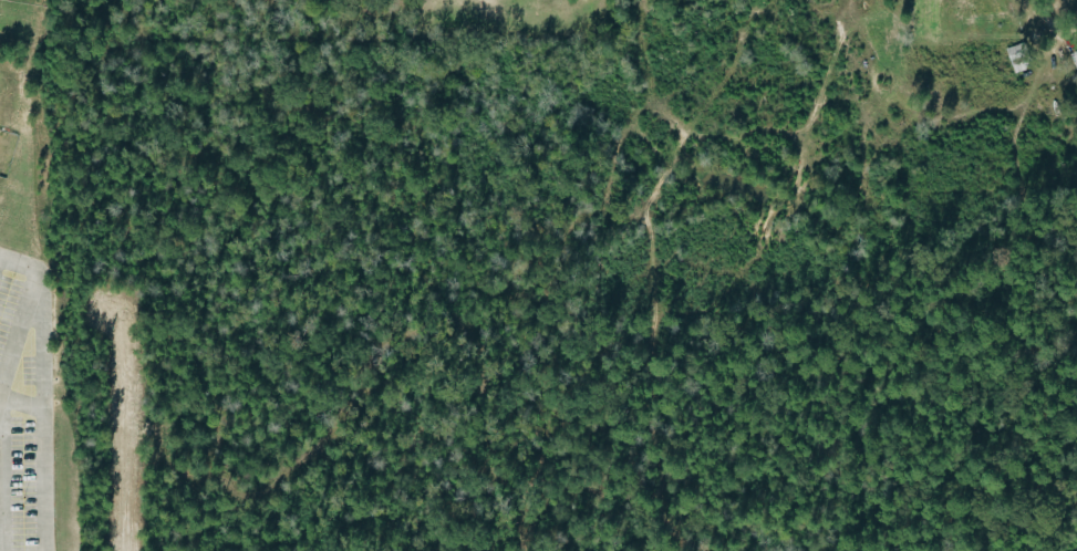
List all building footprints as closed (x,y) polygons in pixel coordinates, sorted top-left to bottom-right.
[(1069,53),(1076,80),(1076,79),(1076,51),(1069,53)]
